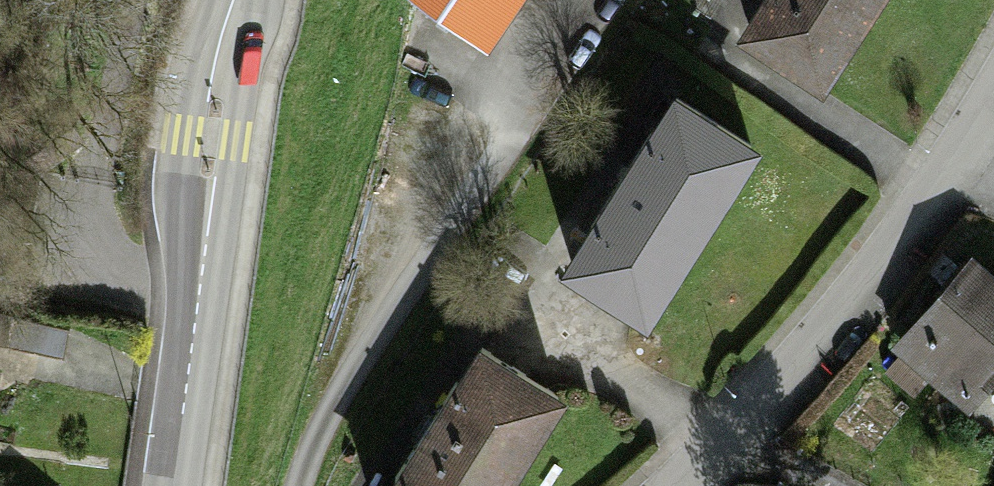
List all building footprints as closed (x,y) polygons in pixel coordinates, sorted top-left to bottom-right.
[(487,56),(526,0),(408,0),(487,56)] [(736,48),(821,104),(891,0),(768,0),(736,48)] [(673,103),(559,288),(648,343),(762,158),(673,103)] [(892,355),(899,360),(886,375),(914,397),(926,382),(968,416),(993,437),(993,281),(970,261),(892,355)] [(396,485),(521,485),(571,410),(483,353),(396,485)]
